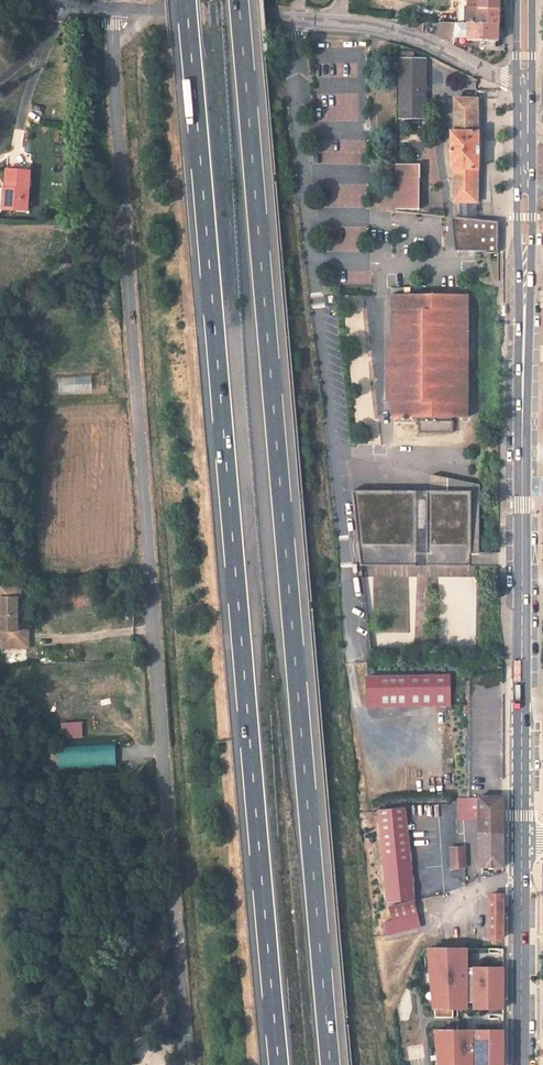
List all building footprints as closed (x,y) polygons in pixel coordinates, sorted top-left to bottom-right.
[(474,6),(474,22),(498,22),(498,6),(474,6)] [(422,31),(423,22),(412,21),(411,28),(422,31)] [(498,39),(498,22),(474,22),(439,22),(436,36),(453,44),(455,36),(464,36),(464,39),(498,39)] [(398,116),(424,116),(424,60),(399,60),(398,116)] [(456,219),(477,221),(477,213),(477,203),(476,171),(478,171),(479,130),(476,130),(477,99),(452,99),(452,119),(452,131),(448,131),(448,170),(451,170),(451,199),(456,199),(456,212),(456,219)] [(420,164),(395,163),(395,209),(420,209),(420,164)] [(30,218),(33,179),(9,177),(8,195),(13,196),(11,217),(30,218)] [(451,219),(454,250),(486,251),(486,253),(497,252),(496,222),(477,221),(456,219),(451,219)] [(392,296),(392,341),(384,341),(385,381),(385,402),(392,402),(393,418),(419,418),(420,434),(454,433),(454,418),(469,418),(468,296),(392,296)] [(90,393),(90,376),(58,376),(58,393),(90,393)] [(470,491),(351,491),(360,565),(469,565),(470,491)] [(383,575),(403,576),(403,566),(372,565),(372,574),(383,574),(383,575)] [(439,565),(439,574),(474,575),(474,567),(468,567),(468,565),(439,565)] [(3,596),(0,603),(0,604),(17,604),(23,603),(22,595),(3,596)] [(0,604),(0,623),(18,622),(17,604),(0,604)] [(18,634),(18,622),(0,623),(0,626),(2,652),(31,651),(30,633),(18,634)] [(365,700),(451,700),(451,677),(365,677),(365,700)] [(60,722),(60,739),(82,738),(82,721),(60,722)] [(114,743),(56,746),(57,769),(116,766),(114,743)] [(478,819),(478,799),(459,799),(459,819),(478,819)] [(478,835),(501,834),(502,799),(478,799),(478,819),(478,835)] [(414,900),(403,809),(378,811),(388,903),(414,900)] [(479,867),(501,867),(501,834),(478,835),(479,867)] [(465,847),(450,847),(451,868),(464,868),(466,868),(465,847)] [(502,940),(502,895),(488,896),(488,936),(493,936),(493,940),(502,940)] [(386,936),(420,929),(415,902),(390,907),(392,921),(383,923),(386,936)] [(466,949),(426,949),(432,1008),(466,1008),(466,949)] [(502,968),(473,968),(473,1009),(502,1009),(502,968)] [(433,1031),(436,1064),(471,1064),(471,1031),(433,1031)] [(474,1031),(474,1064),(502,1064),(502,1031),(474,1031)]
